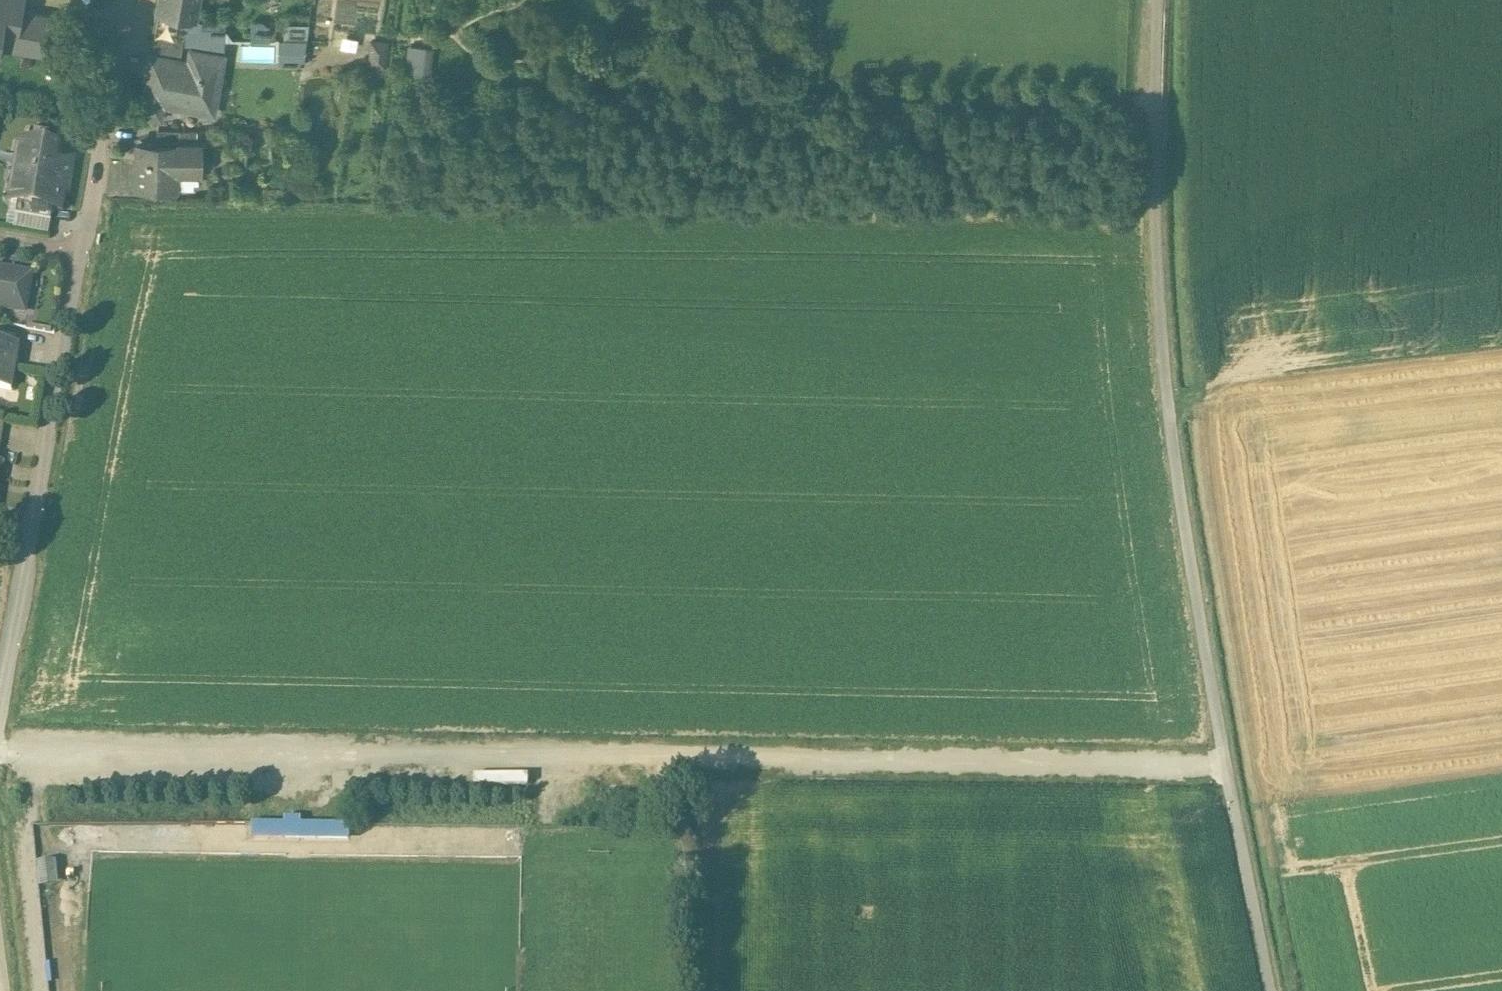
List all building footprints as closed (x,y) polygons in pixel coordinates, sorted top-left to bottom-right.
[(40,55),(47,14),(17,9),(19,0),(0,0),(0,49),(40,55)] [(157,12),(157,13),(178,16),(193,19),(196,0),(159,0),(157,12)] [(178,16),(157,13),(157,12),(155,11),(150,38),(183,39),(185,28),(176,26),(178,16)] [(183,39),(150,38),(148,50),(180,56),(183,39)] [(311,41),(277,40),(277,64),(311,65),(311,41)] [(386,44),(372,42),(369,65),(383,67),(386,44)] [(188,63),(158,57),(157,65),(148,63),(140,114),(158,117),(162,95),(174,97),(172,105),(212,112),(221,56),(191,51),(188,63)] [(67,135),(31,129),(29,142),(65,148),(67,135)] [(180,130),(156,129),(156,144),(175,145),(175,147),(180,147),(180,145),(180,130)] [(29,142),(23,141),(18,171),(65,180),(71,149),(65,148),(29,142)] [(136,165),(198,165),(198,145),(180,145),(180,147),(175,147),(175,145),(156,144),(136,144),(136,165)] [(198,165),(136,165),(135,187),(174,188),(174,171),(198,172),(198,165)] [(65,180),(18,171),(13,202),(19,203),(54,209),(60,210),(65,180)] [(54,209),(19,203),(16,216),(52,222),(54,209)] [(25,312),(31,277),(31,275),(0,270),(0,308),(25,312)] [(0,342),(0,389),(8,390),(16,344),(0,342)]
